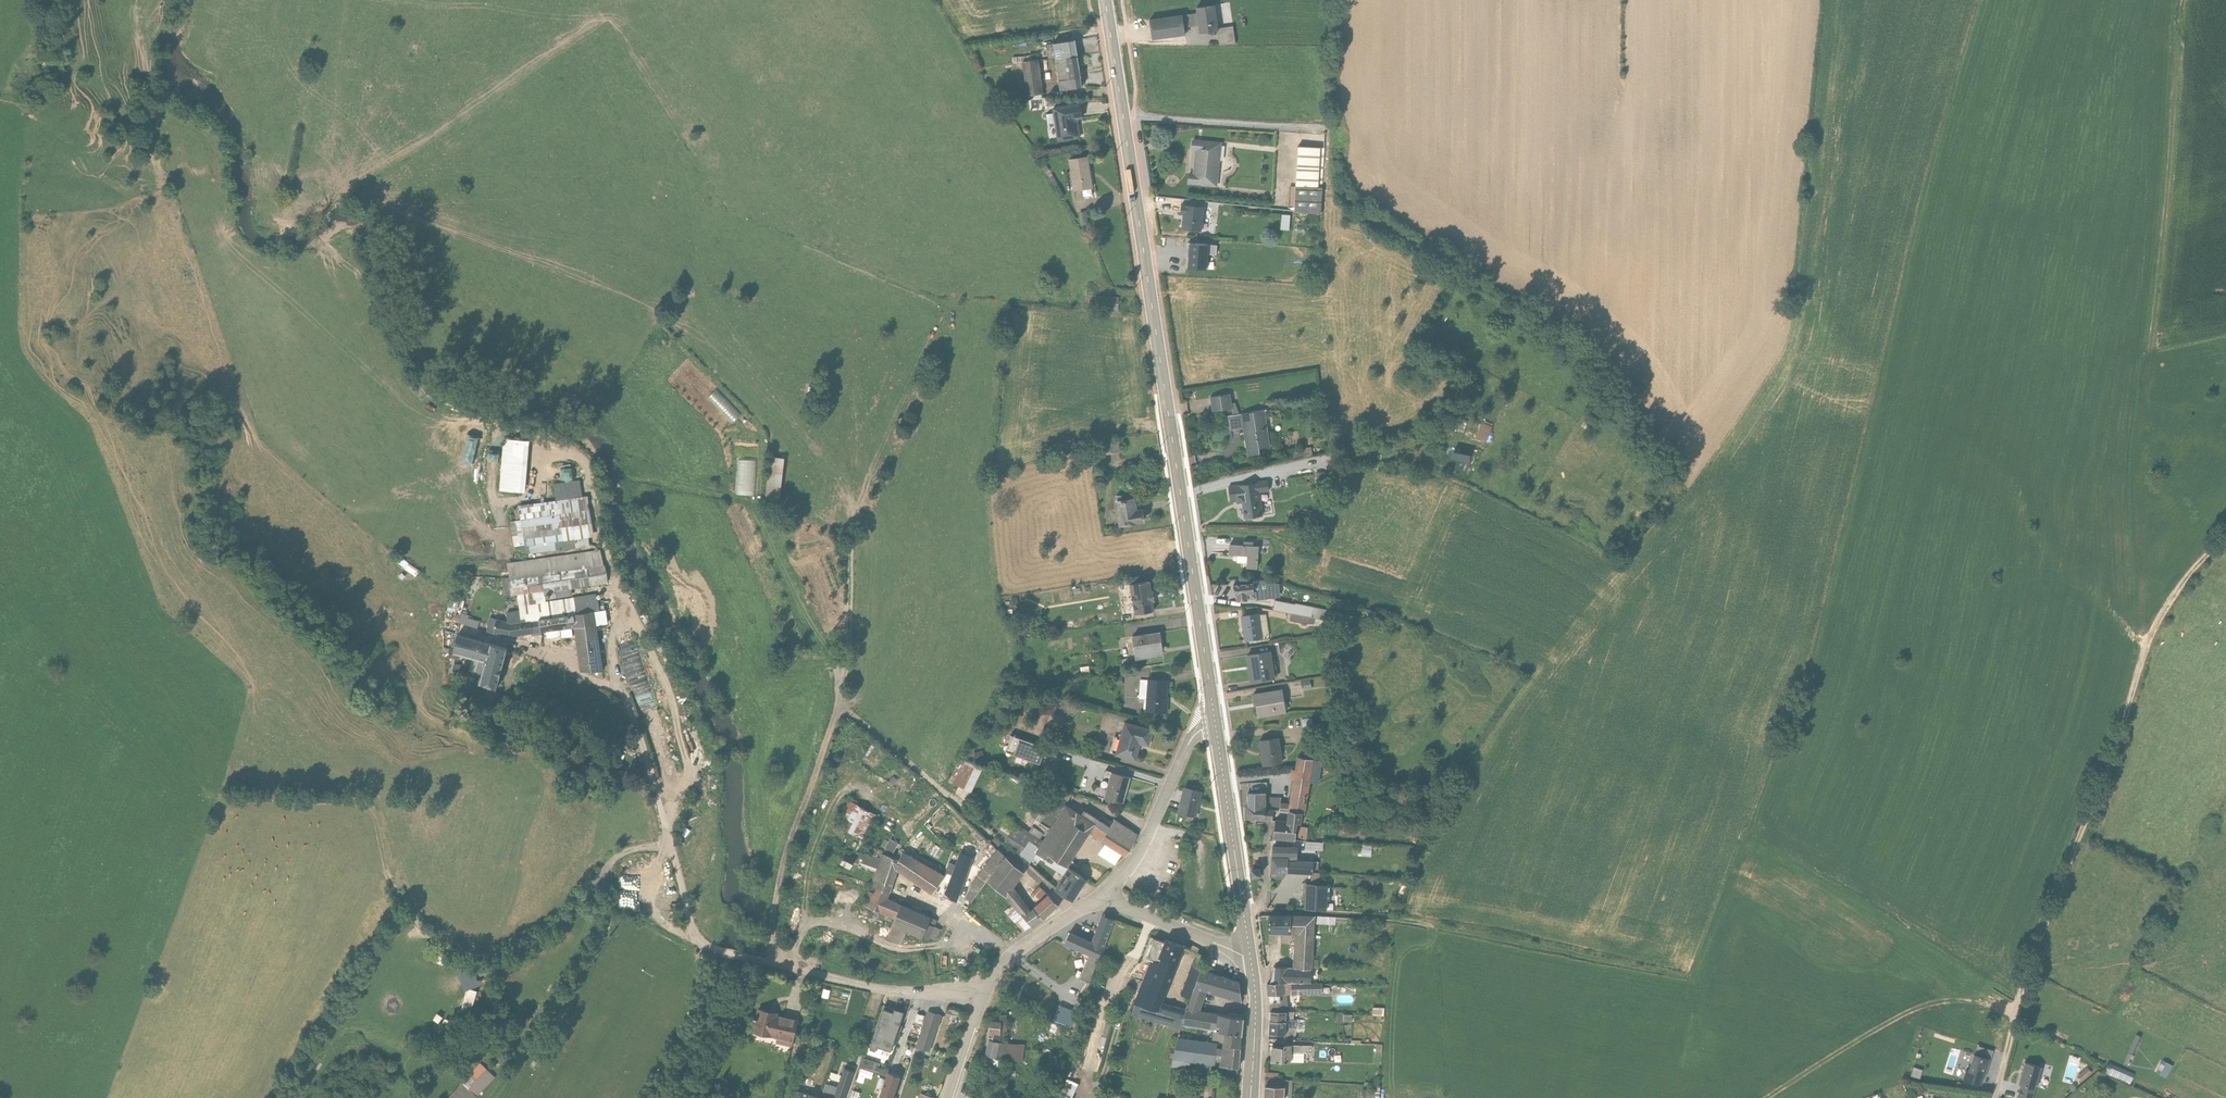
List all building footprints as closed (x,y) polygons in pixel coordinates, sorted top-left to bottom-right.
[(1219,24),(1234,22),(1231,2),(1216,4),(1219,24)] [(1214,7),(1197,8),(1197,14),(1199,26),(1200,33),(1217,33),(1214,7)] [(1182,16),(1150,20),(1152,38),(1184,33),(1183,28),(1199,26),(1197,14),(1182,16)] [(1236,43),(1235,25),(1219,27),(1220,44),(1236,43)] [(1074,41),(1052,45),(1054,62),(1077,58),(1074,41)] [(1026,94),(1042,93),(1040,58),(1024,59),(1026,94)] [(1079,75),(1077,58),(1054,62),(1057,78),(1079,75)] [(1057,78),(1059,92),(1082,89),(1079,75),(1057,78)] [(1051,109),(1056,143),(1080,139),(1077,121),(1082,120),(1079,105),(1051,109)] [(1221,144),(1191,141),(1190,151),(1193,152),(1191,176),(1186,176),(1185,185),(1217,188),(1221,144)] [(1322,151),(1298,149),(1293,212),(1319,215),(1322,151)] [(1068,161),(1072,193),(1092,190),(1087,157),(1068,161)] [(1181,217),(1180,233),(1201,235),(1203,209),(1179,206),(1178,217),(1181,217)] [(1282,229),(1291,229),(1291,214),(1283,214),(1282,229)] [(1216,248),(1189,245),(1186,268),(1213,271),(1216,248)] [(1230,395),(1210,398),(1212,412),(1232,409),(1233,416),(1239,415),(1234,403),(1231,404),(1230,395)] [(1233,416),(1228,416),(1230,430),(1243,429),(1247,456),(1259,454),(1258,449),(1270,447),(1264,411),(1239,415),(1233,416)] [(1487,442),(1495,425),(1484,420),(1477,438),(1487,442)] [(489,464),(500,465),(505,433),(494,431),(489,464)] [(531,441),(505,438),(500,491),(525,493),(531,441)] [(1105,451),(1121,450),(1120,439),(1104,440),(1105,451)] [(1464,466),(1472,449),(1459,443),(1451,460),(1464,466)] [(784,492),(786,455),(771,454),(769,491),(784,492)] [(739,458),(739,493),(757,493),(758,458),(739,458)] [(553,483),(559,514),(586,509),(580,479),(553,483)] [(1267,481),(1227,487),(1229,503),(1236,502),(1237,503),(1241,503),(1244,520),(1263,517),(1259,493),(1269,492),(1267,481)] [(1135,497),(1115,500),(1119,526),(1144,522),(1142,507),(1137,507),(1135,497)] [(559,514),(521,520),(524,547),(591,537),(586,509),(559,514)] [(1229,544),(1228,556),(1247,557),(1246,568),(1257,569),(1258,547),(1229,544)] [(530,623),(532,635),(545,633),(555,631),(557,631),(574,629),(580,674),(602,673),(596,626),(605,625),(603,611),(598,611),(595,595),(545,602),(544,594),(607,584),(600,551),(584,553),(532,562),(512,565),(513,576),(508,578),(508,579),(501,580),(504,598),(516,596),(518,611),(506,613),(506,623),(510,624),(530,623)] [(392,553),(389,559),(401,568),(405,563),(392,553)] [(1150,581),(1129,585),(1134,614),(1154,611),(1153,602),(1155,602),(1153,591),(1151,591),(1150,581)] [(1233,585),(1234,596),(1236,596),(1236,602),(1257,600),(1256,592),(1269,591),(1269,593),(1275,593),(1276,584),(1268,582),(1261,583),(1261,581),(1253,582),(1253,583),(1233,585)] [(461,614),(461,606),(462,601),(451,598),(448,611),(461,614)] [(1276,600),(1274,610),(1353,626),(1355,616),(1276,600)] [(461,606),(461,614),(460,617),(454,615),(452,622),(458,624),(459,621),(460,621),(464,623),(467,623),(468,616),(466,615),(468,608),(462,607),(461,606)] [(1258,614),(1241,617),(1244,642),(1269,638),(1266,616),(1258,615),(1258,614)] [(495,621),(489,620),(488,620),(485,634),(493,636),(495,621)] [(495,621),(493,636),(508,639),(532,635),(530,623),(510,624),(506,623),(495,621)] [(559,631),(557,631),(555,631),(545,633),(545,640),(559,638),(559,631)] [(1160,632),(1132,636),(1135,660),(1163,656),(1160,632)] [(481,686),(496,691),(506,650),(456,636),(452,655),(471,660),(484,664),(479,686),(481,686)] [(1270,652),(1246,655),(1250,683),(1275,679),(1270,652)] [(484,664),(471,660),(467,674),(473,675),(470,686),(479,686),(484,664)] [(1168,681),(1147,680),(1145,711),(1166,713),(1168,697),(1167,696),(1168,681)] [(493,700),(496,691),(481,686),(479,696),(493,700)] [(1281,690),(1251,695),(1253,705),(1255,705),(1258,719),(1286,714),(1281,690)] [(1065,700),(1050,700),(1051,714),(1066,714),(1065,700)] [(1153,731),(1124,722),(1114,755),(1136,761),(1141,744),(1148,746),(1153,731)] [(1049,749),(1011,736),(1006,752),(1038,763),(1042,753),(1047,754),(1049,749)] [(1278,738),(1258,741),(1261,767),(1281,764),(1278,738)] [(955,746),(949,757),(956,761),(962,749),(955,746)] [(982,750),(973,751),(975,763),(984,762),(982,750)] [(1313,761),(1297,758),(1289,805),(1280,804),(1280,797),(1265,797),(1265,811),(1277,811),(1287,812),(1302,813),(1306,813),(1313,761)] [(963,760),(952,783),(971,792),(983,767),(963,760)] [(1130,777),(1111,772),(1104,799),(1123,804),(1130,777)] [(1202,792),(1185,788),(1178,813),(1195,818),(1202,792)] [(1265,794),(1248,794),(1248,806),(1244,806),(1243,820),(1265,820),(1265,811),(1265,797),(1265,794)] [(851,819),(846,829),(866,838),(878,812),(850,799),(843,815),(851,819)] [(1039,823),(1050,829),(1058,817),(1063,809),(1052,802),(1039,823)] [(1037,849),(1055,860),(1067,868),(1089,834),(1095,824),(1081,815),(1065,805),(1063,809),(1058,817),(1050,829),(1046,835),(1042,841),(1037,849)] [(1095,824),(1089,834),(1101,842),(1102,843),(1113,850),(1125,858),(1134,844),(1137,835),(1114,820),(1109,827),(1083,811),(1081,815),(1095,824)] [(1275,821),(1275,839),(1295,841),(1297,823),(1301,823),(1302,813),(1287,812),(1286,822),(1275,821)] [(1004,841),(1016,824),(1006,818),(996,835),(1004,841)] [(1016,824),(1004,841),(1031,864),(1037,855),(1051,864),(1055,860),(1037,849),(1042,841),(1028,832),(1016,824)] [(1299,837),(1308,837),(1308,825),(1300,825),(1299,837)] [(1028,832),(1042,841),(1046,835),(1032,826),(1028,832)] [(884,840),(881,846),(885,848),(893,853),(898,844),(890,839),(888,842),(884,840)] [(1306,848),(1324,848),(1325,840),(1306,840),(1306,848)] [(1356,853),(1372,855),(1373,844),(1357,842),(1356,853)] [(1113,850),(1102,843),(1097,851),(1108,857),(1113,850)] [(876,869),(882,854),(882,851),(867,845),(861,863),(876,869)] [(1271,848),(1271,858),(1296,857),(1296,848),(1271,848)] [(971,883),(980,889),(981,889),(987,881),(986,880),(989,876),(1005,857),(997,850),(990,859),(977,875),(971,883)] [(894,869),(897,871),(932,895),(932,894),(945,876),(916,859),(903,852),(898,860),(894,869)] [(955,865),(951,875),(965,880),(972,857),(961,853),(960,852),(955,865)] [(846,854),(840,864),(849,870),(856,860),(846,854)] [(882,854),(876,869),(871,884),(890,892),(892,885),(897,871),(894,869),(898,860),(882,854)] [(986,880),(987,881),(1006,897),(1011,905),(1018,914),(1020,914),(1022,916),(1031,910),(1014,887),(1024,874),(1005,857),(989,876),(986,880)] [(1288,858),(1271,858),(1271,873),(1287,873),(1287,861),(1288,858)] [(1313,862),(1287,861),(1287,873),(1313,873),(1313,862)] [(945,876),(932,894),(934,895),(944,895),(945,894),(944,894),(951,875),(955,865),(949,863),(945,876)] [(1260,867),(1250,869),(1252,878),(1261,877),(1260,867)] [(1068,868),(1054,889),(1072,902),(1087,880),(1068,868)] [(944,894),(945,894),(957,902),(965,880),(951,875),(944,894)] [(980,889),(971,883),(966,895),(972,899),(980,889)] [(894,919),(900,904),(888,899),(890,892),(871,884),(870,887),(861,905),(880,913),(894,919)] [(1327,910),(1328,885),(1302,884),(1301,909),(1327,910)] [(1041,901),(1048,895),(1038,887),(1032,893),(1041,901)] [(900,904),(902,905),(905,898),(890,892),(888,899),(900,904)] [(1032,909),(1042,920),(1058,906),(1048,895),(1041,901),(1032,909)] [(880,913),(861,905),(856,919),(889,932),(888,933),(903,939),(920,945),(922,939),(930,918),(931,917),(902,905),(900,904),(894,919),(880,913)] [(1018,914),(1011,905),(1004,911),(1022,933),(1031,927),(1022,916),(1020,914),(1018,914)] [(1031,910),(1022,916),(1031,927),(1032,928),(1042,920),(1032,909),(1031,910)] [(1315,916),(1269,914),(1268,932),(1294,934),(1292,968),(1303,969),(1312,970),(1314,922),(1334,925),(1337,917),(1315,916)] [(1094,944),(1103,948),(1114,921),(1102,916),(1097,929),(1099,930),(1094,944)] [(930,918),(922,939),(928,941),(929,937),(936,940),(940,930),(934,927),(937,920),(930,918)] [(1060,953),(1093,968),(1103,948),(1094,944),(1069,932),(1064,944),(1060,953)] [(903,939),(888,933),(886,939),(896,943),(901,945),(903,939)] [(1158,963),(1160,958),(1157,957),(1163,942),(1154,939),(1146,959),(1150,960),(1158,963)] [(1160,958),(1178,964),(1184,947),(1164,940),(1157,957),(1160,958)] [(1060,953),(1064,944),(1059,941),(1059,943),(1053,941),(1052,943),(1050,942),(1039,951),(1031,957),(1053,968),(1050,972),(1071,983),(1066,994),(1056,1012),(1069,1019),(1079,1000),(1092,975),(1090,974),(1093,968),(1060,953)] [(1194,958),(1196,952),(1190,950),(1187,949),(1184,947),(1182,954),(1188,956),(1194,958)] [(439,952),(436,961),(459,968),(461,959),(439,952)] [(1205,957),(1196,952),(1194,958),(1190,966),(1179,995),(1190,999),(1193,988),(1200,970),(1205,957)] [(1158,1012),(1162,1003),(1178,964),(1160,958),(1158,963),(1150,960),(1137,992),(1132,1003),(1134,1004),(1158,1012)] [(1275,967),(1270,985),(1310,983),(1309,971),(1292,968),(1292,967),(1275,967)] [(1200,970),(1193,988),(1206,992),(1241,1002),(1239,982),(1200,970)] [(464,973),(463,993),(480,993),(480,973),(464,973)] [(1270,985),(1267,985),(1269,1013),(1286,1013),(1289,1013),(1286,994),(1322,994),(1321,984),(1311,983),(1310,983),(1283,984),(1270,985)] [(1193,988),(1190,999),(1188,1004),(1187,1004),(1186,1008),(1200,1011),(1206,992),(1193,988)] [(463,994),(455,1020),(466,1024),(474,998),(463,994)] [(1158,1012),(1134,1004),(1131,1014),(1152,1022),(1176,1028),(1177,1028),(1180,1028),(1181,1025),(1186,1010),(1162,1003),(1158,1012)] [(1186,1010),(1181,1025),(1217,1032),(1218,1032),(1219,1026),(1215,1026),(1217,1015),(1217,1014),(1200,1011),(1186,1008),(1186,1010)] [(798,1019),(763,1010),(757,1034),(792,1043),(798,1019)] [(878,1026),(880,1027),(873,1046),(880,1048),(880,1049),(890,1052),(904,1013),(894,1010),(893,1013),(883,1010),(878,1026)] [(940,1016),(927,1011),(926,1017),(917,1042),(915,1050),(928,1054),(940,1016)] [(1269,1013),(1268,1034),(1285,1035),(1286,1013),(1269,1013)] [(917,1042),(926,1017),(916,1014),(908,1039),(917,1042)] [(1219,1026),(1218,1032),(1223,1033),(1241,1037),(1242,1019),(1217,1015),(1215,1026),(1219,1026)] [(999,1016),(1000,1023),(993,1021),(988,1039),(1003,1043),(1005,1037),(1012,1037),(1011,1016),(999,1016)] [(1041,1018),(1037,1026),(1059,1038),(1063,1030),(1041,1018)] [(1215,1048),(1221,1048),(1221,1046),(1222,1039),(1216,1039),(1217,1032),(1213,1031),(1211,1042),(1215,1042),(1215,1048)] [(1222,1039),(1221,1046),(1239,1050),(1241,1037),(1223,1033),(1222,1039)] [(1215,1048),(1215,1042),(1184,1038),(1183,1039),(1178,1038),(1171,1066),(1210,1072),(1211,1065),(1214,1066),(1214,1065),(1217,1065),(1216,1073),(1236,1076),(1236,1069),(1219,1066),(1221,1048),(1215,1048)] [(988,1039),(985,1055),(1000,1059),(1002,1060),(1022,1063),(1023,1046),(1015,1045),(1006,1044),(1003,1043),(988,1039)] [(1219,1066),(1236,1069),(1238,1069),(1239,1050),(1221,1046),(1221,1048),(1219,1066)] [(1284,1048),(1272,1047),(1271,1061),(1302,1063),(1303,1047),(1284,1046),(1284,1048)] [(521,1048),(513,1059),(520,1064),(528,1053),(521,1048)] [(1981,1081),(1989,1059),(1973,1054),(1966,1076),(1981,1081)] [(1000,1059),(985,1055),(983,1062),(998,1067),(1000,1059)] [(886,1068),(877,1065),(878,1061),(864,1056),(860,1068),(883,1076),(886,1068)] [(2164,1058),(2158,1071),(2168,1076),(2175,1063),(2164,1058)] [(2132,1081),(2136,1072),(2110,1061),(2106,1070),(2132,1081)] [(2041,1067),(2026,1062),(2015,1097),(2032,1097),(2041,1067)] [(468,1091),(476,1097),(494,1079),(479,1065),(461,1085),(468,1091)] [(1921,1075),(1923,1067),(1915,1066),(1914,1074),(1921,1075)] [(2079,1073),(2082,1079),(2093,1072),(2090,1066),(2079,1073)] [(854,1072),(843,1069),(834,1093),(824,1091),(822,1097),(844,1097),(854,1072)] [(887,1075),(880,1094),(891,1097),(893,1097),(900,1079),(887,1075)] [(1057,1097),(1072,1097),(1078,1084),(1067,1079),(1061,1093),(1060,1092),(1057,1097)] [(1266,1080),(1264,1097),(1292,1097),(1292,1081),(1266,1080)] [(461,1085),(448,1097),(462,1097),(468,1091),(461,1085)] [(1362,1097),(1380,1097),(1380,1090),(1363,1090),(1362,1097)]
